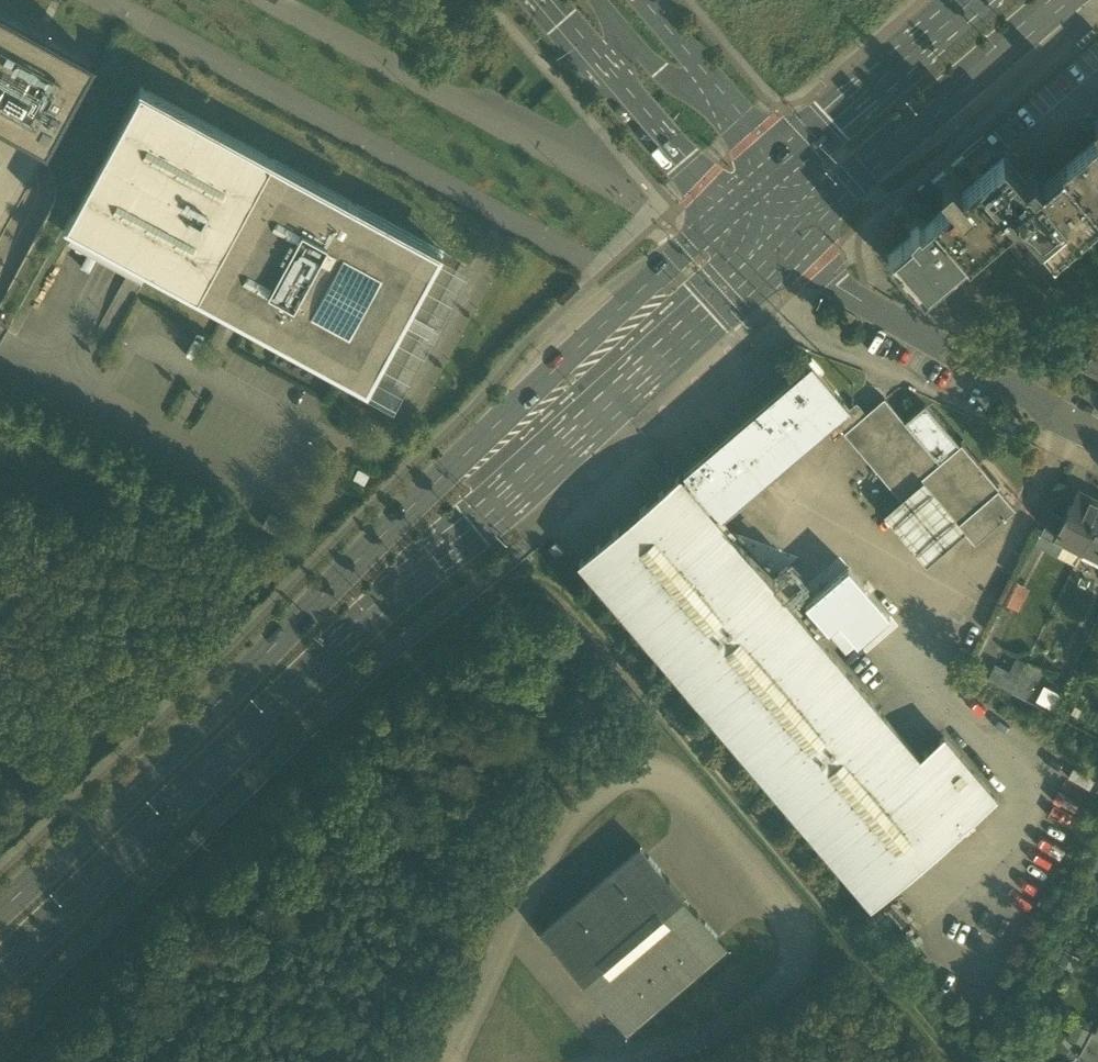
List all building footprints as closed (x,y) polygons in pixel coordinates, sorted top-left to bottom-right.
[(94,68),(0,17),(0,115),(52,144),(94,68)] [(1097,35),(1093,30),(1077,43),(1082,49),(1097,35)] [(444,250),(141,84),(65,223),(368,388),(444,250)] [(28,190),(46,157),(0,131),(0,240),(28,190)] [(1064,169),(1097,208),(1097,139),(1064,169)] [(963,193),(951,179),(942,187),(953,200),(935,216),(970,256),(1020,213),(1055,254),(1097,216),(1097,208),(1064,169),(1044,186),(1034,174),(1026,181),(1004,157),(963,193)] [(970,256),(934,216),(921,227),(919,224),(911,232),(913,235),(888,256),(912,284),(913,283),(924,295),(970,256)] [(1090,309),(1079,331),(1091,337),(1097,322),(1097,313),(1090,309)] [(1083,367),(1097,375),(1097,337),(1083,367)] [(790,380),(684,471),(688,476),(722,517),(850,407),(820,372),(824,369),(812,355),(787,377),(790,380)] [(905,421),(884,397),(851,426),(881,461),(874,467),(904,502),(927,483),(921,477),(939,462),(905,421)] [(960,444),(925,404),(905,421),(939,462),(960,444)] [(999,487),(961,443),(939,462),(921,477),(927,483),(959,521),(998,488),(999,487)] [(736,533),(722,517),(688,476),(684,480),(679,475),(579,560),(872,904),(997,797),(943,735),(923,752),(927,757),(923,760),(732,537),(736,533)] [(959,521),(958,522),(975,542),(1015,507),(998,488),(959,521)] [(1056,532),(1057,533),(1084,547),(1097,519),(1097,500),(1077,489),(1064,515),(1056,532)] [(1064,515),(1053,509),(1041,532),(1054,539),(1057,533),(1056,532),(1064,515)] [(1084,547),(1097,554),(1097,519),(1084,547)] [(564,550),(556,541),(548,547),(556,556),(564,550)] [(1005,576),(996,599),(1018,608),(1027,585),(1005,576)] [(1013,655),(1008,668),(991,661),(984,680),(1030,697),(1041,666),(1013,655)] [(539,927),(629,1030),(732,941),(642,837),(539,927)] [(1092,1029),(1080,1052),(1097,1061),(1097,1032),(1096,1031),(1092,1029)]
